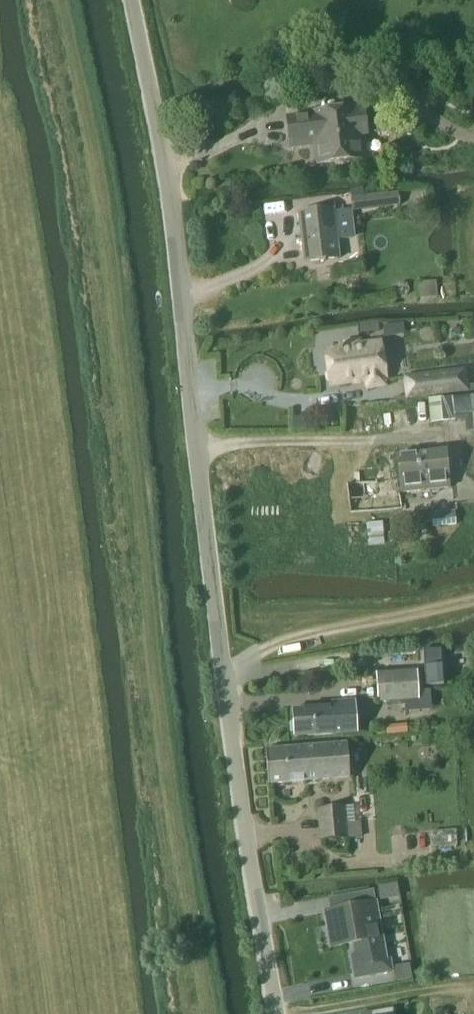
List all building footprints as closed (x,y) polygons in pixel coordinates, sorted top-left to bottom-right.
[(356,111),(355,109),(314,114),(314,116),(287,119),(290,144),(317,141),(320,165),(362,160),(359,135),(367,134),(364,110),(356,111)] [(352,212),(400,206),(399,193),(350,199),(352,212)] [(334,210),(299,213),(304,263),(339,259),(334,210)] [(436,281),(415,283),(417,300),(438,298),(436,281)] [(396,288),(396,291),(396,293),(397,295),(399,297),(401,298),(403,298),(406,298),(408,297),(410,295),(411,293),(411,291),(411,288),(410,286),(408,284),(406,283),(403,283),(401,283),(399,284),(397,286),(396,288)] [(325,351),(328,372),(328,373),(327,373),(326,374),(326,375),(326,376),(326,377),(326,378),(326,379),(327,380),(327,381),(328,382),(329,382),(330,383),(331,387),(367,381),(368,389),(386,386),(384,378),(386,378),(385,374),(386,374),(387,373),(387,372),(388,371),(388,370),(388,369),(388,368),(388,367),(388,366),(387,365),(386,365),(386,364),(384,363),(380,342),(361,345),(360,340),(344,343),(344,348),(325,351)] [(405,378),(407,398),(467,390),(464,371),(405,378)] [(454,422),(454,424),(465,423),(466,432),(473,432),(473,396),(452,398),(452,397),(441,398),(443,422),(454,422)] [(444,450),(399,456),(404,491),(450,485),(445,449),(444,450)] [(431,528),(458,526),(457,512),(430,514),(431,528)] [(346,525),(348,548),(369,547),(385,546),(383,522),(368,524),(346,525)] [(443,685),(441,649),(424,650),(426,686),(443,685)] [(420,700),(418,672),(376,675),(378,703),(420,700)] [(332,708),(293,710),(294,737),(343,735),(343,734),(357,733),(355,701),(332,702),(332,708)] [(266,749),(269,785),(350,779),(347,743),(266,749)] [(346,807),(317,809),(320,841),(349,839),(361,838),(359,822),(355,822),(348,823),(346,807)] [(379,887),(377,887),(378,889),(380,901),(400,898),(397,884),(379,887)] [(331,910),(324,912),(330,948),(353,944),(355,954),(352,954),(356,977),(388,971),(387,963),(376,902),(374,890),(356,893),(358,906),(331,910)]
